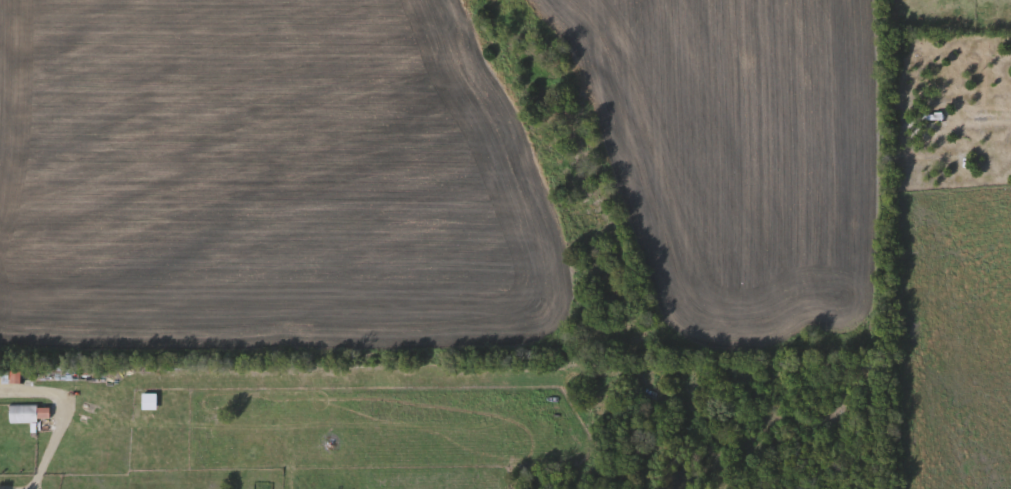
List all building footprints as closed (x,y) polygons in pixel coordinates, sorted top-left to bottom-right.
[(11,381),(0,381),(0,371),(11,371),(11,381)] [(39,424),(11,424),(11,407),(39,407),(39,424)]
